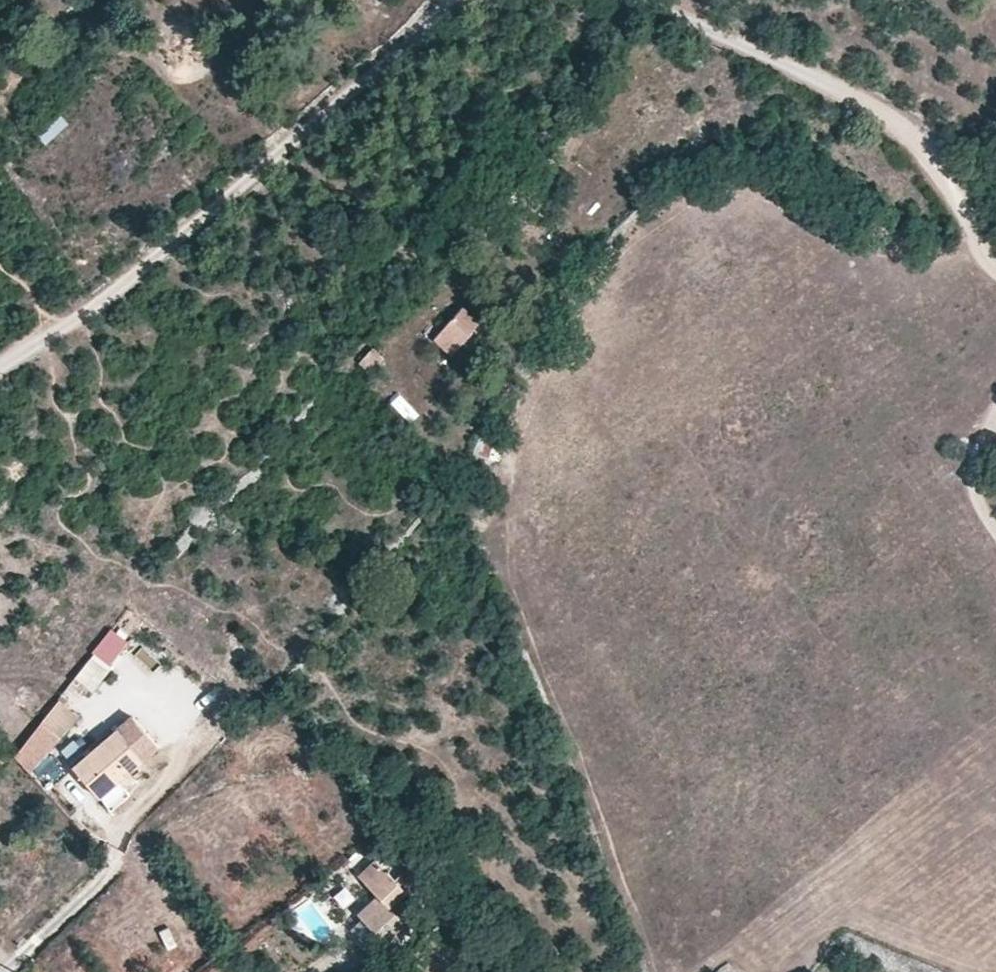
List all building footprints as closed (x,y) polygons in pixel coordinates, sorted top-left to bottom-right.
[(78,9),(72,4),(67,11),(74,15),(78,9)] [(48,144),(70,124),(62,115),(39,135),(48,144)] [(451,356),(481,321),(462,305),(432,339),(451,356)] [(112,630),(66,693),(85,707),(131,643),(112,630)] [(56,734),(37,718),(7,755),(24,772),(56,734)] [(145,762),(142,760),(158,746),(142,729),(126,741),(116,729),(73,766),(99,799),(110,810),(130,795),(122,780),(145,762)] [(407,893),(376,861),(360,876),(377,894),(357,915),(388,946),(407,924),(391,908),(407,893)]
